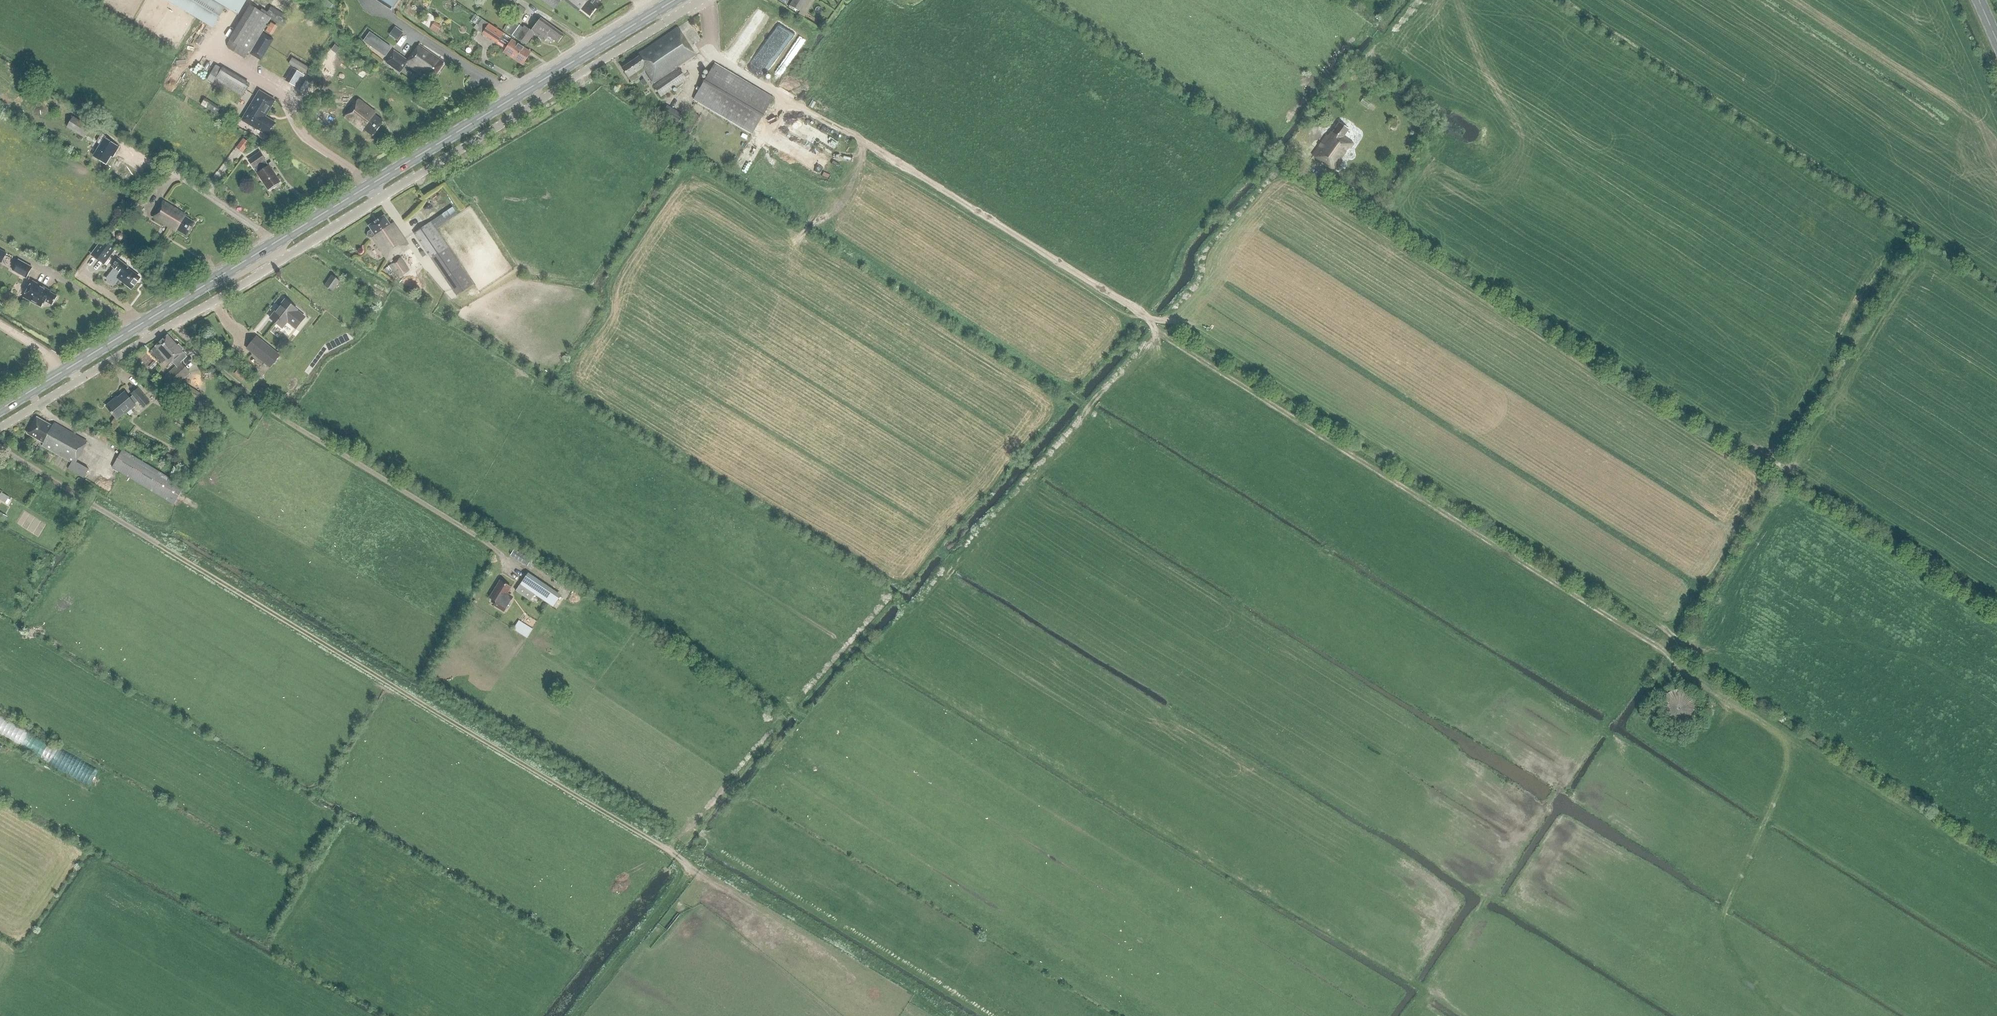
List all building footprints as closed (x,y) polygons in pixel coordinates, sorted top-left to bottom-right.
[(214,24),(225,6),(237,14),(246,0),(174,0),(214,24)] [(510,10),(514,3),(510,0),(502,0),(500,2),(510,10)] [(553,9),(561,0),(541,0),(553,9)] [(578,11),(580,9),(590,16),(596,8),(592,5),(596,0),(564,0),(578,11)] [(790,5),(800,11),(807,0),(793,0),(790,5)] [(250,5),(229,40),(230,40),(227,44),(228,48),(244,58),(248,51),(250,52),(270,18),(250,5)] [(514,12),(521,17),(524,12),(518,7),(514,12)] [(531,30),(524,26),(523,28),(512,20),(504,30),(515,38),(526,45),(535,33),(539,36),(538,37),(544,41),(546,38),(552,42),(553,40),(557,43),(564,35),(540,18),(531,30)] [(503,34),(503,33),(484,21),(477,31),(505,49),(503,53),(522,65),(530,52),(503,34)] [(269,22),(265,31),(273,34),(276,25),(269,22)] [(440,28),(433,23),(430,28),(437,33),(440,28)] [(388,34),(397,40),(403,31),(394,25),(388,34)] [(644,71),(653,84),(696,56),(677,28),(638,54),(639,56),(622,68),(628,78),(632,82),(639,77),(638,75),(644,71)] [(385,56),(391,48),(369,33),(363,41),(385,56)] [(406,64),(430,82),(444,63),(419,45),(408,61),(394,51),(386,62),(400,72),(406,64)] [(773,98),(714,64),(693,99),(751,134),(773,98)] [(296,71),(302,76),(306,69),(300,65),(296,71)] [(242,96),(249,83),(222,67),(214,80),(242,96)] [(678,69),(654,86),(661,96),(685,79),(678,69)] [(268,135),(275,123),(264,117),(274,100),(259,91),(242,120),(257,129),(268,135)] [(216,114),(220,108),(204,98),(200,104),(216,114)] [(358,99),(344,117),(362,131),(363,129),(372,136),(383,122),(374,115),(376,113),(358,99)] [(667,119),(672,110),(667,107),(661,116),(667,119)] [(692,111),(689,116),(695,121),(699,116),(692,111)] [(829,152),(836,136),(787,114),(780,130),(829,152)] [(90,127),(73,116),(66,127),(83,137),(90,127)] [(1329,137),(1326,135),(1312,155),(1335,171),(1342,160),(1340,159),(1349,146),(1351,148),(1354,144),(1344,136),(1349,129),(1339,122),(1329,137)] [(118,147),(107,140),(109,138),(101,134),(97,141),(97,142),(97,141),(101,144),(93,156),(108,165),(108,164),(106,163),(113,152),(115,153),(118,147)] [(249,143),(243,139),(237,147),(242,151),(249,143)] [(68,145),(65,149),(72,154),(75,150),(68,145)] [(814,151),(806,165),(820,173),(828,158),(814,151)] [(258,172),(261,177),(260,178),(262,181),(263,181),(269,189),(270,188),(271,188),(274,186),(275,185),(279,182),(275,177),(276,176),(271,169),(268,165),(265,161),(259,152),(248,160),(254,168),(255,168),(258,172)] [(194,222),(185,216),(186,215),(163,201),(153,217),(176,231),(177,230),(186,236),(194,222)] [(402,250),(401,249),(408,244),(393,222),(390,225),(384,215),(368,226),(371,230),(368,232),(367,237),(372,237),(387,260),(389,259),(392,263),(390,264),(399,277),(409,270),(400,258),(394,262),(391,258),(402,250)] [(456,296),(473,284),(430,221),(413,233),(456,296)] [(102,240),(91,254),(104,263),(115,249),(102,240)] [(26,278),(32,267),(18,259),(12,270),(26,278)] [(112,267),(122,274),(119,278),(131,288),(139,277),(132,273),(133,272),(127,267),(118,259),(112,267)] [(332,275),(324,285),(332,291),(340,281),(332,275)] [(41,307),(45,300),(52,305),(57,296),(44,289),(45,288),(32,281),(24,297),(41,307)] [(8,299),(11,291),(2,288),(0,294),(0,296),(8,299)] [(276,311),(270,318),(282,328),(288,321),(295,327),(303,317),(296,311),(297,309),(285,299),(285,300),(276,311)] [(334,330),(337,323),(326,317),(325,320),(323,324),(334,330)] [(155,346),(155,347),(150,351),(151,352),(151,353),(153,355),(154,355),(157,358),(158,358),(162,363),(164,360),(168,365),(172,364),(176,366),(162,378),(172,389),(190,372),(180,362),(179,363),(176,358),(183,352),(167,335),(155,346)] [(253,352),(271,366),(279,356),(261,342),(253,352)] [(177,393),(194,403),(200,393),(183,383),(177,393)] [(150,402),(138,388),(131,394),(133,395),(129,398),(124,392),(117,398),(116,397),(106,406),(117,419),(124,413),(125,414),(135,405),(133,403),(137,400),(143,407),(150,402)] [(174,402),(163,396),(159,403),(170,409),(174,402)] [(242,396),(235,402),(240,407),(246,400),(242,396)] [(44,443),(42,446),(72,462),(68,469),(83,477),(88,468),(76,461),(87,442),(54,423),(52,426),(37,417),(27,433),(44,443)] [(185,488),(122,450),(116,460),(112,467),(173,504),(185,488)] [(172,462),(174,457),(168,454),(165,458),(172,462)] [(9,497),(2,493),(0,496),(0,500),(7,504),(10,500),(8,499),(9,497)] [(526,565),(531,558),(514,548),(510,555),(526,565)] [(520,584),(534,594),(553,606),(561,594),(528,572),(520,584)] [(499,580),(489,598),(495,601),(493,605),(503,611),(511,599),(505,596),(511,587),(499,580)] [(520,584),(516,590),(527,598),(530,600),(534,594),(520,584)] [(513,628),(527,637),(533,627),(518,619),(513,628)] [(1688,724),(1690,723),(1692,722),(1693,720),(1695,718),(1696,716),(1697,714),(1697,712),(1698,709),(1698,707),(1698,704),(1697,702),(1696,700),(1695,698),(1694,696),(1692,694),(1690,693),(1688,691),(1686,690),(1684,689),(1682,689),(1679,689),(1677,689),(1675,689),(1672,690),(1670,691),(1668,692),(1666,694),(1665,695),(1663,697),(1662,699),(1661,702),(1661,704),(1660,706),(1660,709),(1660,711),(1661,713),(1662,715),(1663,717),(1664,719),(1666,721),(1668,723),(1670,724),(1672,725),(1674,726),(1676,726),(1679,727),(1681,726),(1683,726),(1686,725),(1688,724)] [(34,751),(36,748),(47,754),(50,747),(44,744),(45,742),(0,718),(0,733),(34,751)] [(91,783),(97,767),(55,749),(48,765),(91,783)]
